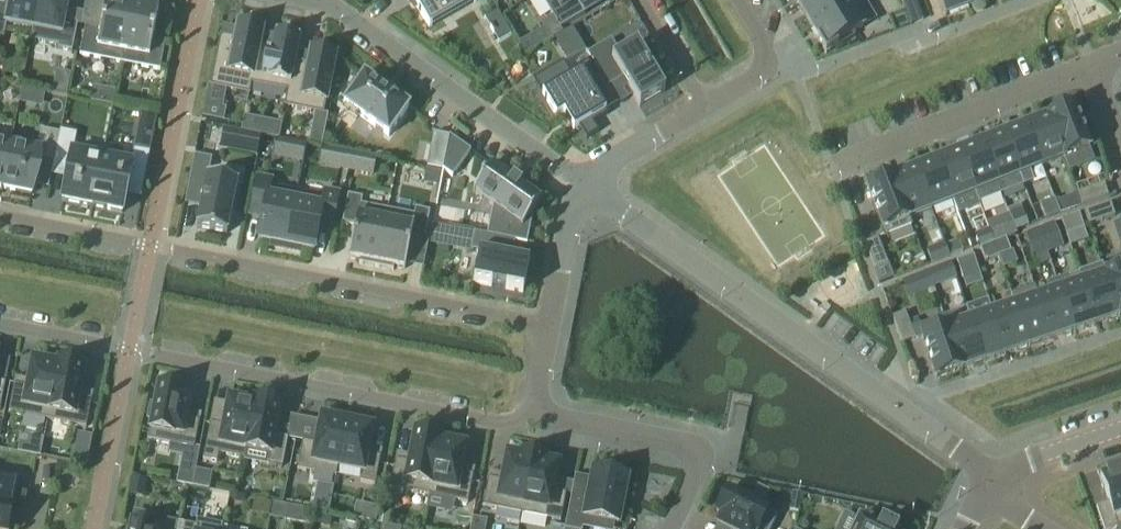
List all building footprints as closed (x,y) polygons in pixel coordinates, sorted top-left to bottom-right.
[(7,11),(0,10),(0,39),(3,40),(5,26),(32,31),(38,0),(9,0),(7,11)] [(32,31),(30,42),(57,47),(57,50),(71,53),(77,25),(63,22),(67,0),(38,0),(32,31)] [(428,30),(476,3),(474,0),(411,0),(428,30)] [(559,30),(583,16),(576,3),(581,0),(541,0),(559,30)] [(848,6),(857,0),(811,0),(798,8),(810,28),(848,6)] [(944,18),(945,18),(969,8),(966,0),(937,0),(944,18)] [(969,8),(990,0),(966,0),(969,8)] [(79,57),(119,65),(130,6),(105,1),(99,32),(84,29),(79,57)] [(155,11),(156,7),(135,3),(134,7),(130,6),(119,65),(159,72),(164,44),(151,42),(157,11),(155,11)] [(810,28),(817,39),(815,40),(824,55),(853,38),(852,35),(862,29),(848,6),(810,28)] [(249,86),(257,45),(259,45),(261,32),(257,31),(258,28),(246,26),(246,29),(237,27),(234,40),(219,37),(209,88),(225,92),(248,96),(250,86),(249,86)] [(287,93),(293,62),(294,63),(299,39),(274,34),(272,47),(259,45),(257,45),(249,86),(250,86),(286,93),(287,93)] [(659,86),(654,77),(655,76),(654,75),(653,75),(636,46),(619,56),(610,41),(586,55),(606,89),(622,80),(638,108),(663,94),(660,87),(661,87),(660,85),(659,86)] [(307,65),(294,63),(293,62),(287,93),(286,93),(283,108),(322,116),(334,57),(330,56),(331,53),(319,51),(319,54),(310,52),(307,65)] [(607,116),(588,84),(596,79),(587,63),(568,74),(562,63),(531,81),(540,96),(541,95),(555,119),(562,114),(572,131),(577,128),(585,141),(597,134),(592,125),(607,116)] [(363,77),(342,106),(345,108),(342,112),(355,120),(358,117),(387,138),(408,109),(363,77)] [(222,110),(225,92),(209,88),(207,88),(201,119),(223,124),(225,110),(222,110)] [(79,108),(0,93),(0,110),(39,117),(38,121),(76,128),(79,108)] [(1046,119),(1062,160),(1086,150),(1088,150),(1083,137),(1086,136),(1080,119),(1076,121),(1071,108),(1070,109),(1046,119)] [(140,115),(133,149),(150,152),(150,151),(150,150),(156,118),(140,115)] [(1024,127),(1040,168),(1062,160),(1046,119),(1024,127)] [(259,121),(256,136),(278,141),(281,125),(259,121)] [(1024,127),(1002,136),(1022,187),(1031,183),(1027,173),(1040,168),(1024,127)] [(37,146),(11,141),(1,191),(31,197),(38,161),(53,164),(58,135),(40,131),(37,146)] [(61,202),(91,209),(104,144),(101,155),(73,149),(76,135),(59,132),(58,135),(53,164),(52,167),(68,170),(61,202)] [(441,172),(448,138),(433,135),(426,169),(441,172)] [(1002,136),(980,145),(1000,195),(1022,187),(1002,136)] [(441,172),(451,179),(470,153),(448,138),(441,172)] [(1,191),(11,141),(0,139),(0,190),(1,191)] [(104,144),(91,209),(121,215),(127,186),(142,189),(149,155),(132,151),(131,160),(102,155),(104,144)] [(980,145),(958,153),(974,194),(977,204),(1000,195),(980,145)] [(935,162),(952,203),(974,194),(958,153),(935,162)] [(236,184),(207,178),(211,160),(193,157),(186,191),(202,195),(196,229),(226,235),(236,184)] [(913,170),(929,211),(952,203),(935,162),(913,170)] [(491,208),(486,238),(514,243),(526,246),(529,228),(524,225),(540,202),(535,198),(536,192),(522,189),(491,167),(482,179),(482,178),(479,182),(480,183),(471,194),(491,208)] [(427,170),(425,183),(438,186),(441,173),(427,170)] [(891,179),(910,227),(911,227),(908,220),(929,211),(913,170),(891,179)] [(284,252),(296,193),(270,188),(271,181),(256,178),(250,209),(263,211),(257,241),(270,244),(269,249),(284,252)] [(867,188),(866,188),(885,237),(910,227),(891,179),(867,188)] [(1076,195),(1081,208),(1107,199),(1103,186),(1076,195)] [(322,199),(296,193),(284,252),(299,255),(300,250),(313,253),(319,223),(332,225),(338,194),(324,191),(322,199)] [(358,265),(375,269),(386,211),(360,206),(361,200),(347,197),(341,225),(354,227),(348,259),(358,262),(358,265)] [(1054,204),(1059,215),(1070,211),(1066,199),(1054,204)] [(1054,204),(1053,201),(1038,206),(1043,221),(1059,215),(1054,204)] [(1083,214),(1087,227),(1113,218),(1109,205),(1083,214)] [(375,269),(392,272),(393,269),(404,271),(410,239),(423,241),(429,213),(414,210),(413,217),(386,211),(375,269)] [(1026,227),(1021,215),(1009,220),(1014,232),(1026,227)] [(1082,230),(1078,216),(1060,222),(1065,235),(1082,230)] [(1057,238),(1052,225),(1038,230),(1042,243),(1057,238)] [(1002,226),(989,231),(993,244),(1004,240),(1007,239),(1002,226)] [(973,236),(979,250),(991,245),(993,244),(988,230),(973,236)] [(1023,236),(1028,249),(1042,243),(1038,230),(1023,236)] [(478,253),(472,284),(522,294),(528,262),(511,258),(514,243),(486,238),(473,235),(469,252),(478,253)] [(876,240),(864,245),(874,271),(886,266),(876,240)] [(993,244),(991,245),(996,257),(1009,253),(1004,240),(993,244)] [(957,243),(944,248),(949,258),(961,253),(957,243)] [(991,245),(979,250),(984,262),(996,257),(991,245)] [(926,252),(930,264),(948,258),(943,246),(926,252)] [(977,274),(972,257),(955,263),(961,279),(977,274)] [(1118,318),(1120,317),(1120,262),(1101,269),(1118,318)] [(1099,263),(1077,271),(1078,274),(1095,325),(1118,318),(1103,276),(1101,269),(1099,263)] [(933,271),(937,283),(954,278),(949,265),(933,271)] [(1066,278),(1055,282),(1058,291),(1073,333),(1095,325),(1078,274),(1066,278)] [(1044,286),(1047,295),(1036,299),(1050,340),(1073,333),(1058,291),(1055,282),(1044,286)] [(1031,286),(1009,293),(1013,306),(1028,348),(1050,340),(1036,299),(1031,286)] [(991,314),(1005,356),(1028,348),(1013,306),(991,314)] [(968,321),(983,363),(1005,356),(991,314),(968,321)] [(891,319),(901,345),(913,340),(910,330),(904,315),(891,319)] [(920,338),(935,380),(960,371),(946,329),(942,319),(910,330),(913,340),(920,338)] [(946,329),(960,371),(983,363),(968,321),(946,329)] [(46,422),(58,364),(57,363),(56,368),(31,363),(26,389),(13,386),(7,414),(46,422)] [(84,369),(58,364),(46,422),(85,429),(90,401),(78,399),(84,369)] [(181,392),(157,388),(153,407),(150,406),(147,420),(151,421),(147,442),(193,451),(198,423),(185,420),(189,399),(180,398),(181,392)] [(218,456),(242,461),(254,402),(253,402),(252,406),(227,401),(222,427),(209,425),(202,461),(216,464),(218,456)] [(280,408),(254,402),(242,461),(243,461),(245,451),(269,456),(267,465),(281,468),(286,440),(274,438),(280,408)] [(302,443),(296,471),(310,474),(335,479),(337,469),(347,420),(346,420),(345,425),(320,420),(315,446),(302,443)] [(368,424),(347,420),(337,469),(362,473),(359,484),(374,487),(379,459),(366,456),(372,430),(367,429),(368,424)] [(407,464),(394,462),(389,490),(428,497),(439,439),(413,434),(407,464)] [(440,439),(439,439),(428,497),(466,505),(472,477),(459,474),(464,448),(457,447),(458,443),(440,440),(440,439)] [(519,459),(505,457),(500,483),(487,480),(482,508),(520,516),(532,458),(520,455),(519,459)] [(85,467),(87,460),(72,457),(71,464),(85,467)] [(544,460),(532,458),(520,516),(559,523),(565,495),(552,493),(557,467),(543,464),(544,460)] [(1102,528),(1117,528),(1120,528),(1120,472),(1099,480),(1107,504),(1095,509),(1102,528)] [(586,500),(570,496),(564,528),(582,528),(584,519),(617,526),(626,481),(591,474),(586,500)] [(145,482),(131,479),(128,495),(142,498),(145,482)] [(10,511),(11,510),(10,510),(14,492),(10,491),(11,484),(0,482),(0,509),(10,511)] [(316,486),(311,511),(328,514),(333,489),(316,486)] [(734,497),(726,493),(715,515),(720,518),(716,526),(722,528),(770,528),(776,517),(746,503),(749,498),(736,492),(734,497)] [(267,518),(269,506),(253,502),(250,515),(267,518)] [(374,525),(377,509),(354,505),(352,520),(374,525)] [(0,509),(0,528),(7,528),(10,511),(0,509)] [(178,524),(154,519),(152,528),(177,528),(178,524)]
